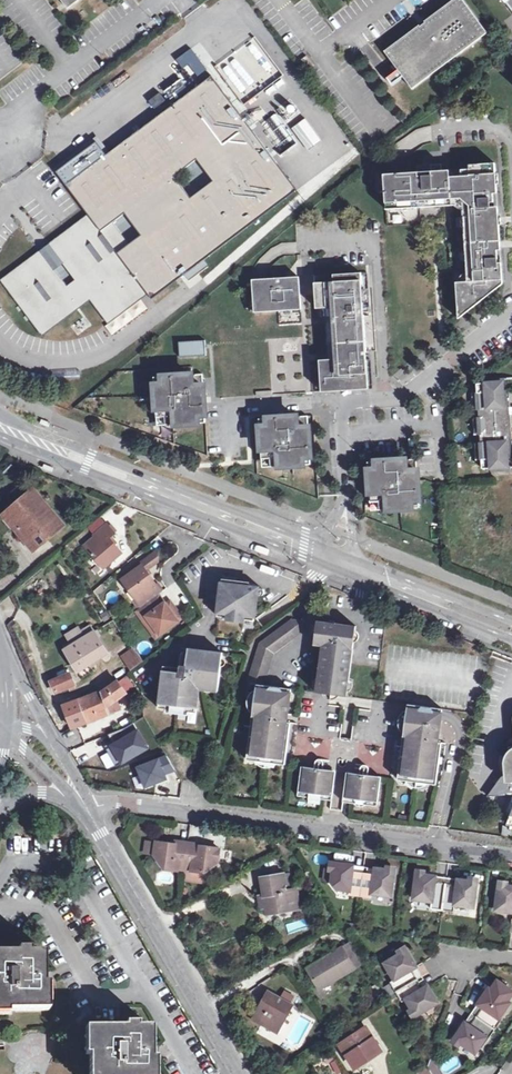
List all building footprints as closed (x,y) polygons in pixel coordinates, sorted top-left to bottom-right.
[(413,87),(487,32),(463,0),(451,0),(425,20),(426,21),(423,24),(420,25),(419,24),(385,50),(413,87)] [(263,90),(283,76),(256,36),(212,66),(245,114),(272,153),(285,145),(265,116),(267,114),(261,105),(269,99),(263,90)] [(181,69),(188,64),(196,76),(207,69),(192,47),(175,60),(181,69)] [(308,68),(314,64),(307,55),(302,59),(308,68)] [(186,96),(140,131),(108,155),(66,185),(82,207),(90,218),(54,244),(50,248),(51,249),(43,255),(42,254),(5,281),(42,331),(91,295),(108,319),(138,297),(135,292),(142,286),(145,292),(151,300),(297,191),(212,77),(186,96)] [(134,124),(140,131),(186,96),(181,89),(134,124)] [(308,150),(322,140),(305,117),(291,128),(308,150)] [(465,314),(477,304),(477,296),(488,296),(503,284),(502,260),(498,260),(497,241),(500,241),(499,224),(495,225),(495,215),(491,216),(491,207),(494,207),(493,194),(497,193),(497,184),(495,184),(494,174),(496,174),(495,163),(469,165),(469,169),(461,169),(462,176),(455,177),(450,177),(451,201),(462,200),(463,209),(463,217),(465,217),(466,227),(464,227),(466,251),(467,251),(468,261),(466,261),(467,281),(456,282),(458,314),(465,314)] [(401,173),(384,174),(386,205),(439,202),(451,201),(450,177),(455,177),(454,170),(401,173)] [(461,209),(463,209),(462,200),(451,201),(439,202),(439,206),(455,205),(456,207),(458,208),(459,208),(461,209)] [(498,206),(494,207),(491,207),(491,216),(495,215),(495,225),(499,224),(498,206)] [(332,324),(334,359),(329,360),(320,360),(322,391),(369,388),(367,359),(366,359),(365,351),(366,351),(364,315),(363,315),(363,307),(361,273),(334,275),(334,282),(315,283),(317,308),(325,308),(331,307),(332,318),(332,324)] [(196,280),(192,275),(185,281),(189,286),(196,280)] [(253,280),(255,312),(301,309),(299,277),(267,279),(253,280)] [(135,292),(138,297),(145,292),(142,286),(135,292)] [(193,297),(189,292),(168,308),(172,313),(193,297)] [(477,296),(477,304),(488,296),(477,296)] [(332,324),(326,325),(329,360),(334,359),(332,324)] [(206,340),(179,342),(180,357),(206,356),(206,340)] [(163,385),(155,385),(157,415),(167,415),(168,425),(198,423),(198,415),(206,414),(203,374),(163,377),(163,385)] [(155,377),(155,385),(163,385),(163,377),(155,377)] [(482,460),(482,468),(491,469),(509,467),(508,458),(511,458),(511,441),(511,432),(511,431),(511,415),(510,415),(509,408),(510,407),(509,390),(504,391),(503,381),(485,382),(477,384),(477,392),(478,410),(479,417),(480,434),(481,443),(482,460)] [(198,415),(198,423),(206,422),(206,414),(198,415)] [(167,415),(157,415),(158,425),(168,425),(167,415)] [(302,457),(310,456),(308,416),(268,418),(268,426),(260,427),(262,457),(272,456),(273,467),(303,465),(302,457)] [(260,419),(260,427),(268,426),(268,418),(260,419)] [(272,456),(262,457),(263,467),(273,467),(272,456)] [(302,457),(303,465),(311,464),(310,456),(302,457)] [(417,459),(376,462),(377,470),(369,470),(371,500),(381,500),(381,510),(412,508),(411,500),(419,499),(418,485),(417,459)] [(43,466),(54,470),(56,466),(44,462),(43,466)] [(368,462),(369,470),(377,470),(376,462),(368,462)] [(67,524),(33,485),(0,514),(0,517),(32,554),(67,524)] [(411,500),(412,508),(420,507),(419,499),(411,500)] [(381,500),(371,500),(371,510),(381,510),(381,500)] [(94,535),(95,536),(84,546),(103,568),(121,552),(109,538),(115,533),(107,524),(94,535)] [(122,577),(124,579),(143,566),(147,571),(158,563),(157,551),(122,577)] [(130,591),(141,607),(162,592),(155,582),(147,571),(143,566),(124,579),(132,590),(130,591)] [(186,583),(193,578),(186,569),(179,574),(186,583)] [(254,620),(257,596),(261,596),(262,596),(264,594),(264,593),(264,591),(263,590),(261,588),(240,586),(240,581),(223,578),(218,616),(229,617),(229,614),(244,616),(244,619),(254,620)] [(132,590),(124,579),(121,581),(129,592),(130,591),(132,590)] [(160,595),(138,611),(144,620),(148,617),(160,634),(178,621),(174,614),(178,611),(173,604),(168,607),(167,605),(160,595)] [(178,611),(174,614),(178,621),(183,618),(178,611)] [(148,617),(144,620),(156,637),(160,634),(148,617)] [(258,684),(264,685),(275,653),(302,633),(303,621),(291,619),(260,643),(247,683),(258,684)] [(349,647),(354,648),(356,626),(341,624),(330,620),(330,623),(317,621),(315,641),(323,642),(323,645),(327,645),(324,672),(319,672),(316,692),(347,696),(350,676),(345,675),(349,647)] [(72,645),(84,637),(79,628),(66,636),(72,645)] [(74,665),(78,671),(88,664),(108,652),(94,631),(84,637),(72,645),(65,649),(74,665)] [(323,645),(319,672),(324,672),(327,645),(323,645)] [(350,676),(354,648),(349,647),(345,675),(350,676)] [(186,666),(180,665),(180,671),(163,669),(158,708),(165,709),(170,706),(185,708),(188,713),(196,714),(199,689),(203,689),(203,683),(218,685),(223,653),(188,648),(188,654),(186,666)] [(131,669),(143,661),(139,655),(127,663),(131,669)] [(92,671),(88,664),(78,671),(82,678),(92,671)] [(74,684),(71,675),(70,673),(51,681),(55,691),(74,684)] [(127,691),(134,687),(127,675),(120,679),(127,691)] [(104,691),(91,696),(99,717),(110,713),(107,706),(110,704),(127,692),(118,681),(104,691)] [(284,717),(289,716),(293,689),(264,685),(258,684),(256,692),(253,714),(251,732),(250,740),(248,760),(257,761),(261,758),(275,760),(277,764),(286,765),(291,723),(288,723),(284,722),(284,717)] [(91,696),(79,699),(88,721),(99,717),(91,696)] [(70,718),(73,727),(88,721),(79,699),(64,705),(70,718)] [(435,738),(439,736),(442,714),(443,710),(408,705),(408,710),(399,780),(408,781),(412,778),(424,780),(427,784),(429,784),(437,785),(439,765),(440,757),(441,743),(439,743),(435,743),(435,738)] [(170,706),(165,709),(165,713),(187,715),(188,713),(185,708),(170,706)] [(67,730),(73,727),(70,718),(63,721),(67,730)] [(510,776),(506,776),(489,794),(511,793),(511,748),(509,751),(506,754),(505,760),(505,770),(510,776)] [(261,758),(257,761),(266,767),(277,764),(275,760),(261,758)] [(323,797),(322,800),(333,801),(337,772),(334,771),(303,767),(299,797),(310,798),(310,795),(323,797)] [(368,802),(367,806),(379,807),(382,778),(348,773),(344,803),(352,804),(356,804),(356,800),(368,802)] [(418,787),(429,784),(427,784),(424,780),(412,778),(408,781),(418,787)] [(179,871),(180,870),(181,859),(188,860),(190,844),(177,842),(177,845),(169,844),(158,842),(156,857),(166,869),(179,871)] [(203,845),(190,844),(188,860),(187,865),(194,866),(193,871),(193,872),(206,874),(219,863),(221,849),(211,848),(203,847),(203,845)] [(236,863),(253,855),(249,847),(232,856),(236,863)] [(181,859),(180,870),(187,871),(187,870),(187,865),(188,860),(181,859)] [(345,864),(335,863),(333,882),(338,889),(351,890),(350,895),(362,896),(365,872),(354,871),(355,865),(345,864)] [(376,874),(365,872),(362,896),(373,898),(374,893),(392,896),(396,871),(386,869),(377,868),(376,874)] [(291,872),(283,873),(285,886),(293,884),(291,872)] [(295,889),(286,891),(285,886),(283,873),(261,878),(265,896),(267,907),(268,913),(299,907),(295,889)] [(428,875),(418,874),(414,899),(433,901),(432,908),(444,910),(447,883),(436,882),(437,876),(428,875)] [(458,885),(447,883),(444,910),(455,912),(456,905),(475,907),(478,882),(467,880),(459,879),(458,885)] [(497,909),(511,911),(511,885),(500,884),(497,909)] [(285,924),(288,933),(308,928),(306,919),(285,924)] [(353,943),(342,949),(354,970),(365,963),(353,943)] [(320,990),(354,970),(342,949),(307,969),(320,990)] [(9,1015),(9,1012),(49,1011),(49,984),(45,984),(44,953),(31,953),(31,950),(18,950),(18,953),(0,953),(0,1015),(9,1015)] [(408,950),(386,963),(395,979),(391,982),(397,992),(418,979),(413,970),(418,967),(408,950)] [(423,976),(418,967),(413,970),(418,979),(423,976)] [(423,976),(418,979),(424,989),(429,986),(423,976)] [(418,979),(397,992),(403,1002),(407,999),(417,1016),(439,1003),(429,986),(424,989),(418,979)] [(484,1008),(478,1017),(497,1030),(504,1021),(501,1019),(511,1003),(510,1002),(502,997),(508,987),(499,981),(493,991),(491,989),(480,1005),(484,1008)] [(389,984),(382,988),(389,1000),(396,996),(389,984)] [(379,1002),(386,998),(377,985),(371,989),(379,1002)] [(502,997),(510,1002),(511,998),(511,990),(508,987),(502,997)] [(253,1019),(267,1028),(271,1021),(280,1026),(291,1005),(268,992),(253,1019)] [(480,1005),(474,1014),(478,1017),(484,1008),(480,1005)] [(474,1014),(467,1023),(472,1027),(478,1017),(474,1014)] [(491,1040),(497,1030),(478,1017),(472,1027),(467,1023),(456,1039),(478,1054),(488,1038),(491,1040)] [(276,1033),(280,1026),(271,1021),(267,1028),(276,1033)] [(157,1058),(153,1058),(153,1027),(138,1027),(138,1024),(125,1024),(125,1027),(86,1028),(86,1055),(89,1055),(90,1073),(157,1073),(157,1058)] [(355,1067),(381,1050),(366,1028),(340,1044),(355,1067)] [(330,1052),(323,1056),(327,1062),(334,1058),(330,1052)] [(431,1059),(429,1067),(433,1073),(437,1071),(437,1069),(431,1059)] [(426,1066),(418,1071),(420,1073),(431,1073),(426,1066)]
